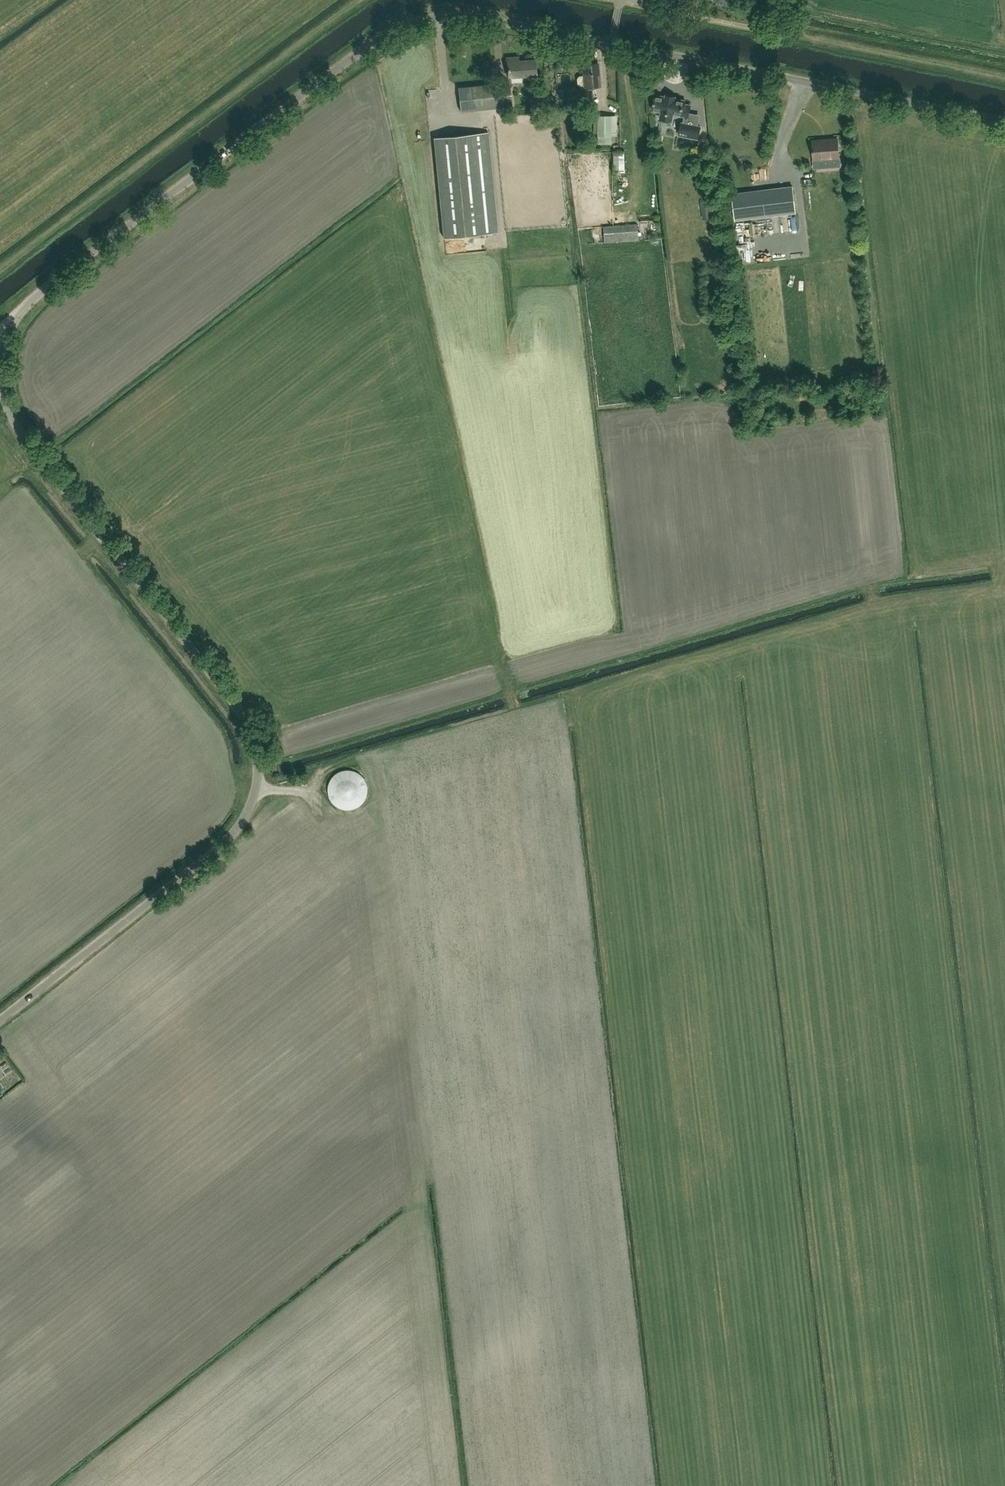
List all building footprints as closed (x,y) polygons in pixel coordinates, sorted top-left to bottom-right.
[(508,77),(536,75),(535,60),(516,61),(516,57),(507,58),(508,77)] [(580,86),(585,86),(585,87),(600,86),(598,63),(583,65),(584,75),(579,76),(577,78),(578,84),(580,86)] [(512,106),(510,88),(496,89),(496,83),(458,87),(461,111),(512,106)] [(598,88),(599,99),(609,99),(608,88),(598,88)] [(673,122),(674,114),(685,116),(683,123),(681,123),(679,134),(698,138),(701,126),(687,124),(691,105),(685,104),(685,100),(675,98),(675,96),(666,95),(665,97),(655,95),(652,110),(661,111),(659,119),(673,122)] [(616,116),(610,116),(597,116),(598,144),(611,144),(611,143),(614,142),(614,136),(617,136),(616,116)] [(443,237),(498,232),(488,132),(433,137),(443,237)] [(840,168),(839,158),(838,139),(812,141),(814,159),(830,158),(831,168),(840,168)] [(628,150),(617,150),(618,173),(629,173),(628,150)] [(814,193),(823,193),(823,169),(814,169),(814,193)] [(735,220),(796,212),(793,186),(732,194),(735,220)] [(604,242),(638,240),(637,224),(603,227),(604,242)] [(489,238),(474,239),(474,247),(490,246),(489,238)]
